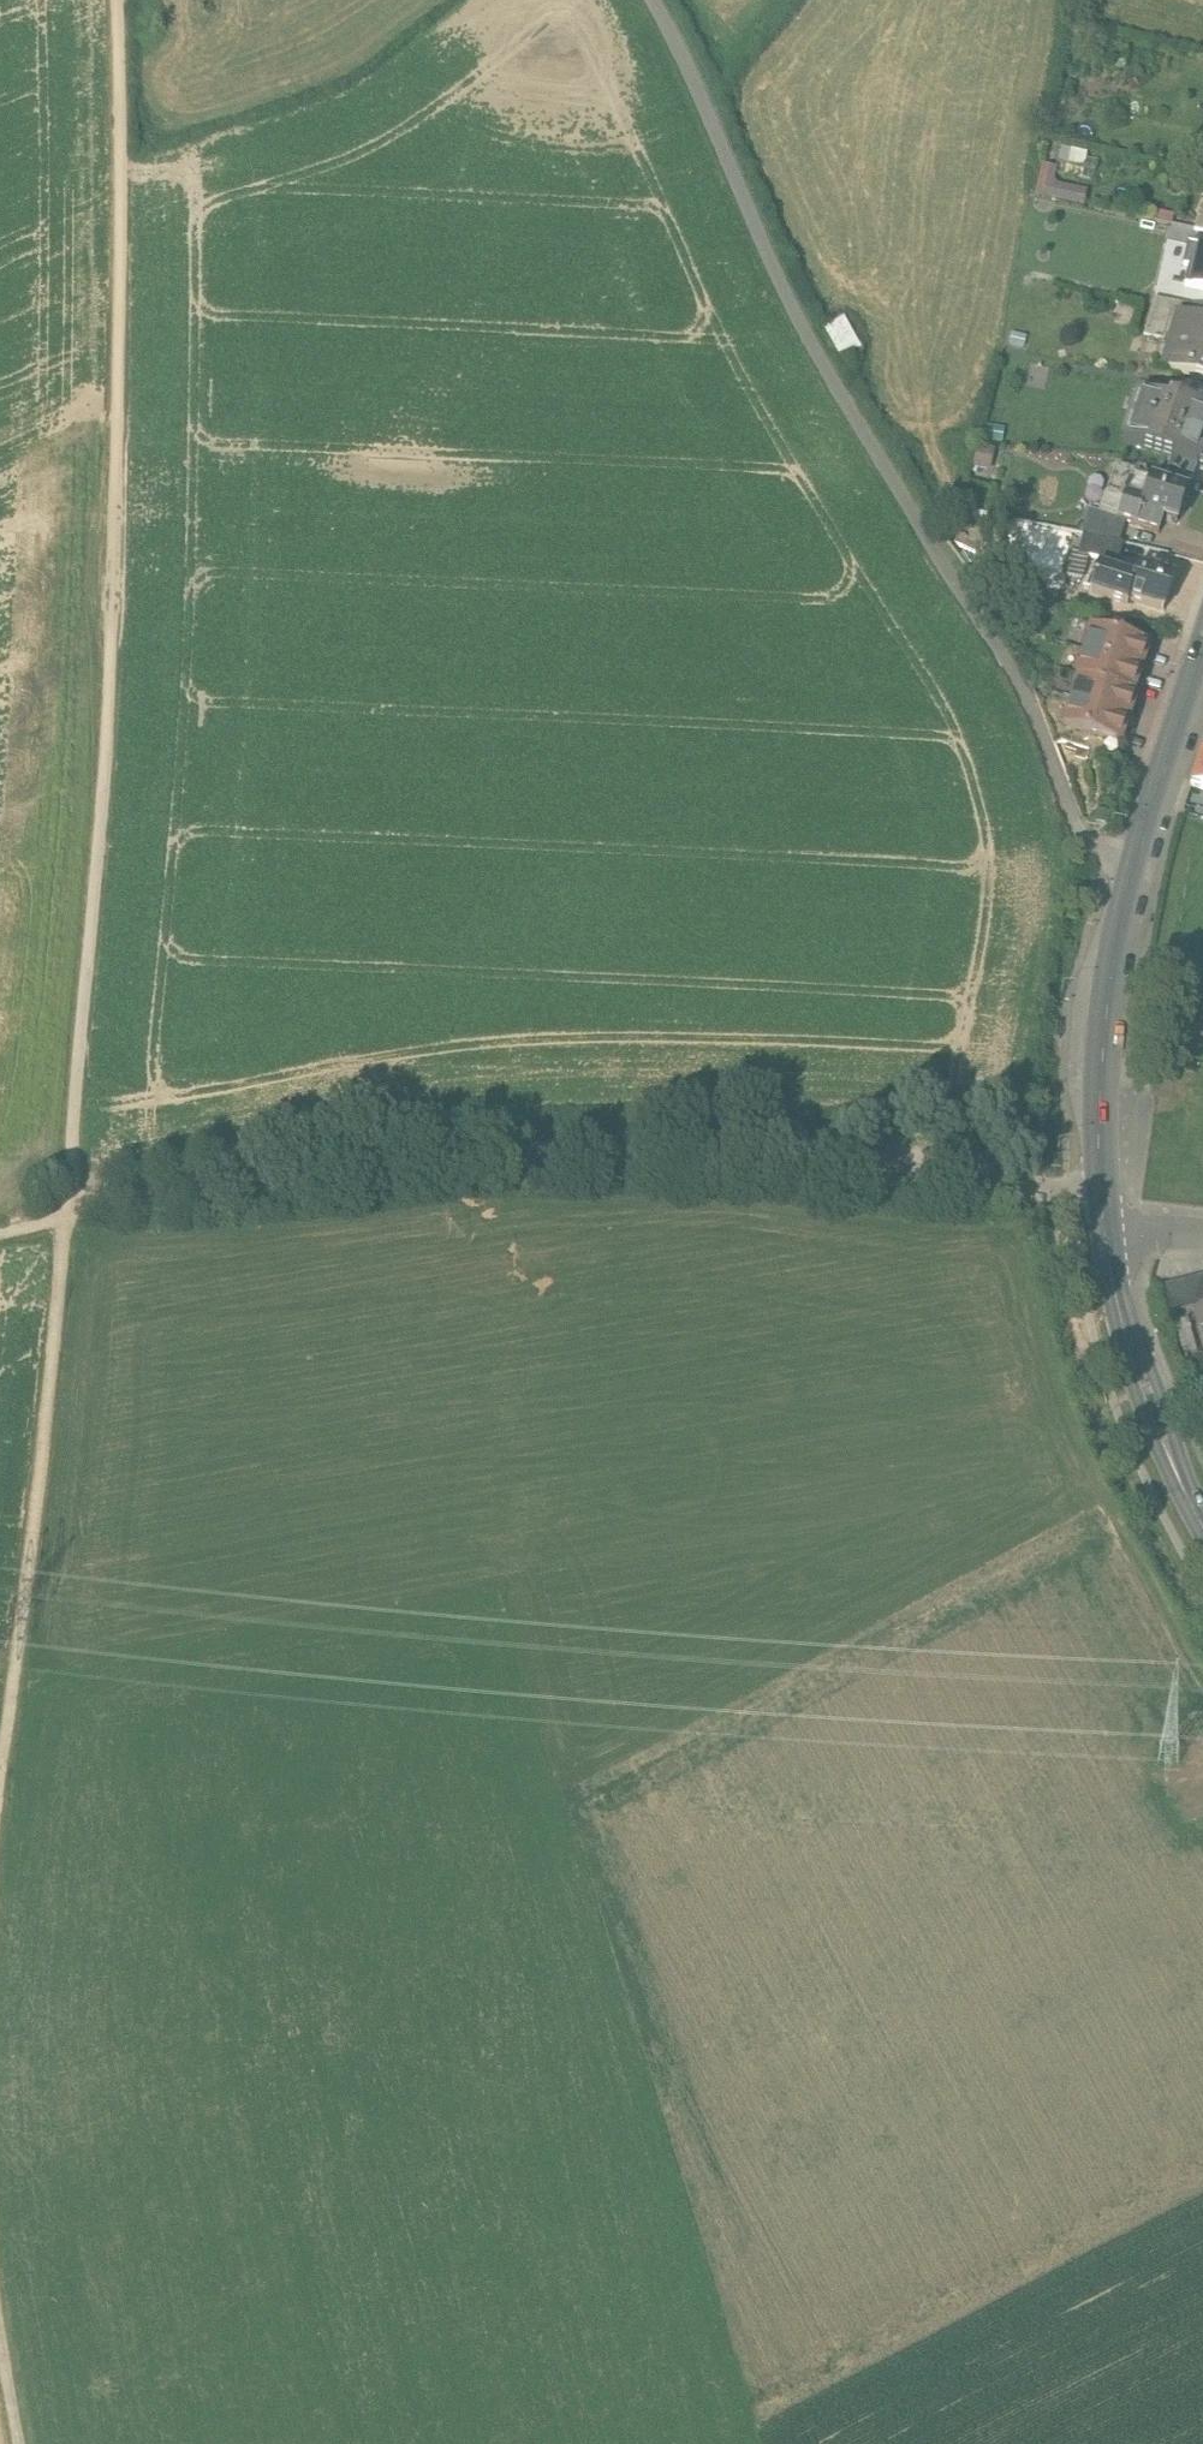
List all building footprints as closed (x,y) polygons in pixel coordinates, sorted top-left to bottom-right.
[(1063,143),(1057,170),(1084,176),(1090,149),(1063,143)] [(1054,178),(1058,164),(1044,160),(1036,190),(1086,203),(1090,187),(1054,178)] [(1189,243),(1184,266),(1189,267),(1185,287),(1202,291),(1202,246),(1189,243)] [(1182,304),(1154,298),(1143,335),(1171,342),(1178,318),(1182,304)] [(1178,318),(1171,342),(1181,345),(1174,370),(1202,379),(1202,325),(1178,318)] [(1138,396),(1123,441),(1197,465),(1202,447),(1202,412),(1171,401),(1170,406),(1138,396)] [(1186,492),(1113,467),(1097,513),(1121,521),(1158,534),(1162,520),(1175,524),(1186,492)] [(1097,513),(1088,510),(1083,534),(1114,541),(1121,521),(1097,513)] [(1114,541),(1083,534),(1078,553),(1116,561),(1120,542),(1114,541)] [(1173,576),(1138,566),(1134,579),(1095,567),(1086,595),(1124,607),(1128,598),(1163,609),(1173,576)] [(1154,632),(1125,621),(1120,634),(1149,646),(1154,632)] [(1120,634),(1093,624),(1083,650),(1140,670),(1149,646),(1120,634)] [(1081,676),(1132,694),(1140,670),(1083,650),(1075,673),(1081,676)] [(1072,699),(1129,720),(1138,696),(1132,694),(1081,676),(1072,699)] [(1119,749),(1129,720),(1072,699),(1062,729),(1119,749)] [(1202,752),(1192,786),(1202,790),(1202,752)] [(1194,1003),(1194,1034),(1202,1034),(1202,1003),(1194,1003)] [(1160,1281),(1168,1309),(1195,1302),(1197,1307),(1202,1305),(1202,1271),(1160,1281)]
